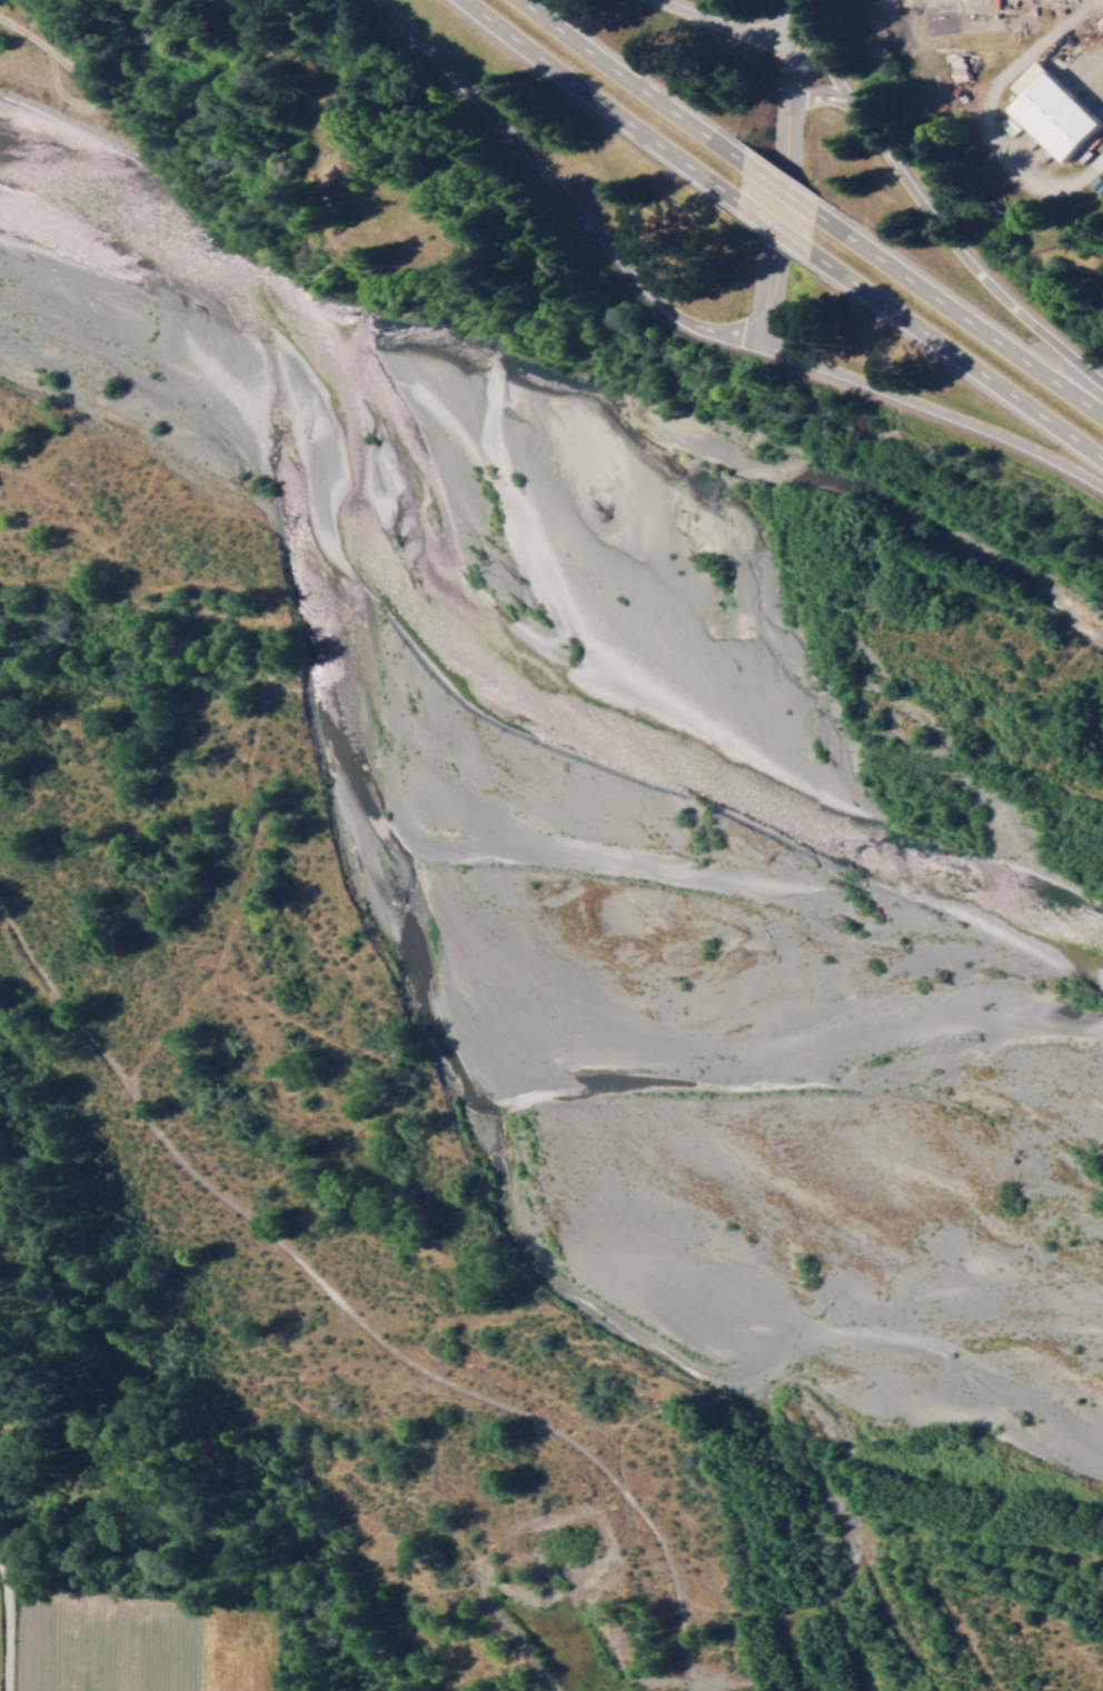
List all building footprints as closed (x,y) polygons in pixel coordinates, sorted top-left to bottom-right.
[(1065,160),(1102,121),(1036,59),(1012,85),(1021,94),(1009,107),(1065,160)]
